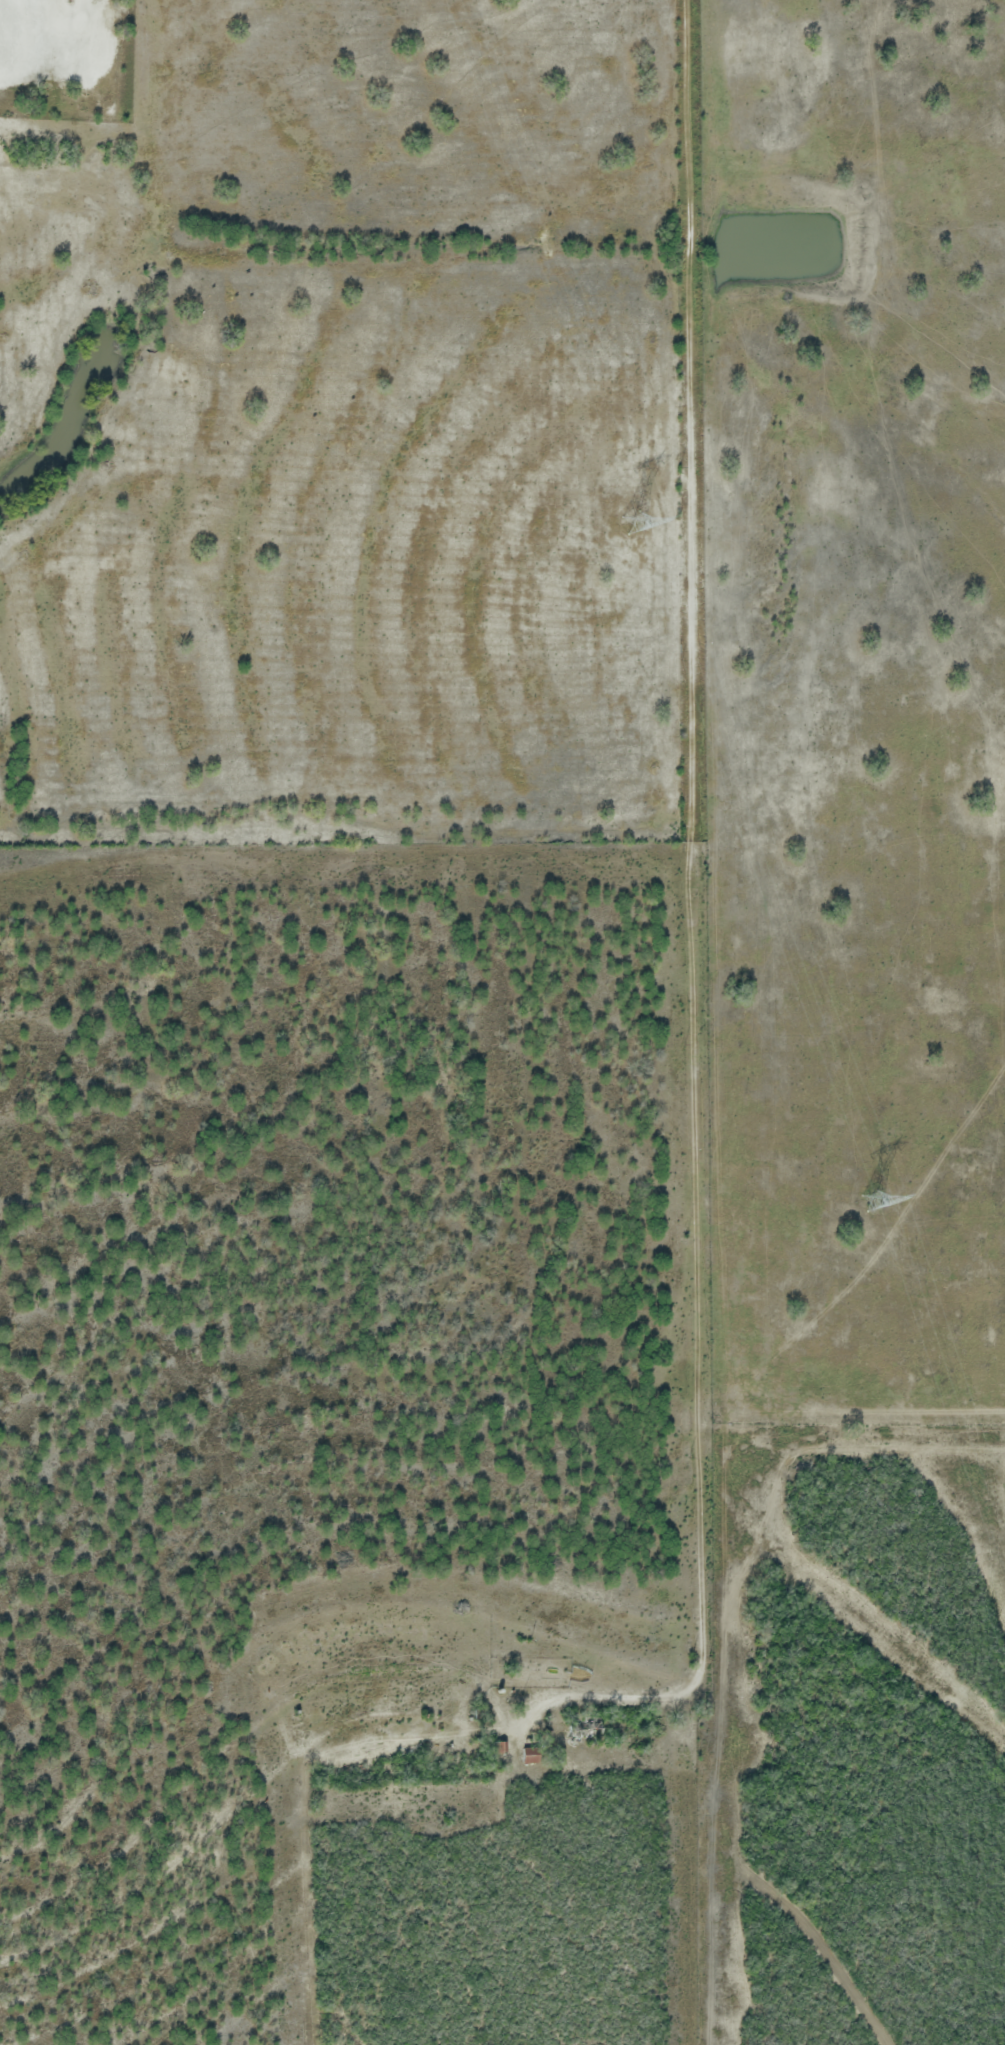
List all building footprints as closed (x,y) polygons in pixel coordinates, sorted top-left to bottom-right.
[(602,1740),(602,1725),(569,1725),(569,1740),(602,1740)] [(539,1764),(539,1748),(522,1748),(522,1764),(539,1764)]
